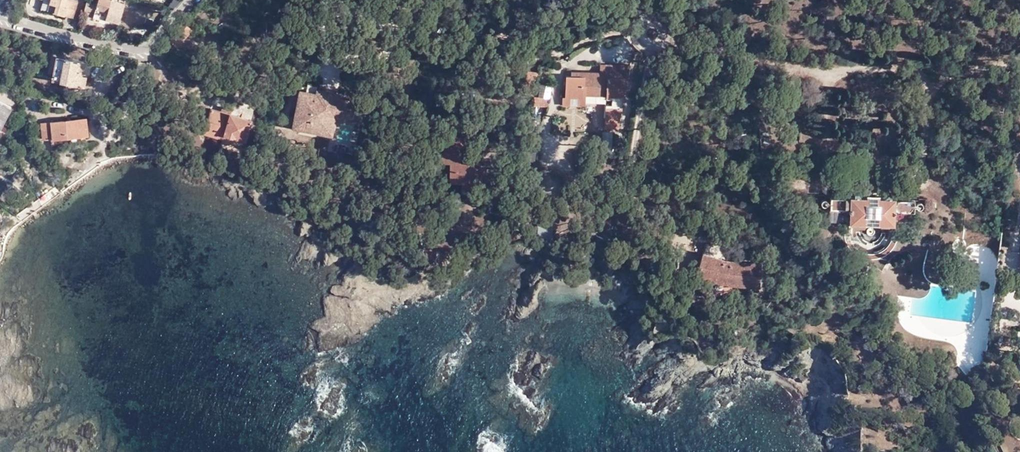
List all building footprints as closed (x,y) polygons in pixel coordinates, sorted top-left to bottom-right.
[(46,11),(49,0),(42,0),(43,0),(40,9),(46,11)] [(46,11),(71,18),(76,1),(73,0),(49,0),(46,11)] [(83,12),(93,14),(92,17),(104,20),(104,18),(118,22),(123,3),(111,0),(97,0),(96,1),(92,0),(86,0),(83,12)] [(50,76),(79,82),(84,59),(54,53),(50,76)] [(612,106),(621,106),(626,78),(613,78),(613,65),(599,65),(599,74),(575,73),(575,77),(569,77),(565,77),(564,99),(583,99),(584,96),(605,96),(610,96),(610,100),(610,104),(611,104),(612,106)] [(613,78),(626,78),(628,66),(613,65),(613,78)] [(300,88),(293,125),(333,133),(336,114),(362,119),(365,100),(340,96),(341,91),(317,87),(316,91),(300,88)] [(531,105),(546,105),(546,99),(546,96),(531,96),(531,105)] [(92,106),(100,108),(107,100),(95,98),(92,106)] [(619,118),(621,106),(612,106),(604,106),(604,118),(619,118)] [(1,116),(4,118),(9,108),(6,107),(1,116)] [(212,109),(205,134),(223,140),(224,136),(235,139),(236,137),(244,140),(251,120),(230,114),(230,115),(221,112),(212,109)] [(618,128),(619,118),(604,118),(604,128),(618,128)] [(41,123),(43,139),(52,138),(53,139),(87,135),(85,119),(41,123)] [(800,134),(792,132),(790,143),(798,144),(800,134)] [(612,135),(603,134),(602,154),(611,154),(612,135)] [(445,136),(444,144),(464,145),(465,136),(445,136)] [(464,145),(444,144),(444,153),(443,153),(442,164),(451,165),(450,183),(462,183),(462,189),(480,189),(480,184),(485,184),(485,167),(473,168),(465,167),(465,163),(460,163),(460,154),(460,148),(464,147),(464,145)] [(867,198),(849,198),(849,199),(830,198),(829,210),(849,210),(849,224),(866,224),(867,198)] [(893,199),(876,198),(874,225),(892,225),(893,211),(912,212),(913,200),(893,200),(893,199)] [(976,275),(997,273),(995,246),(974,248),(976,275)] [(762,263),(735,260),(725,258),(703,251),(697,273),(717,281),(741,287),(760,287),(762,263)]
